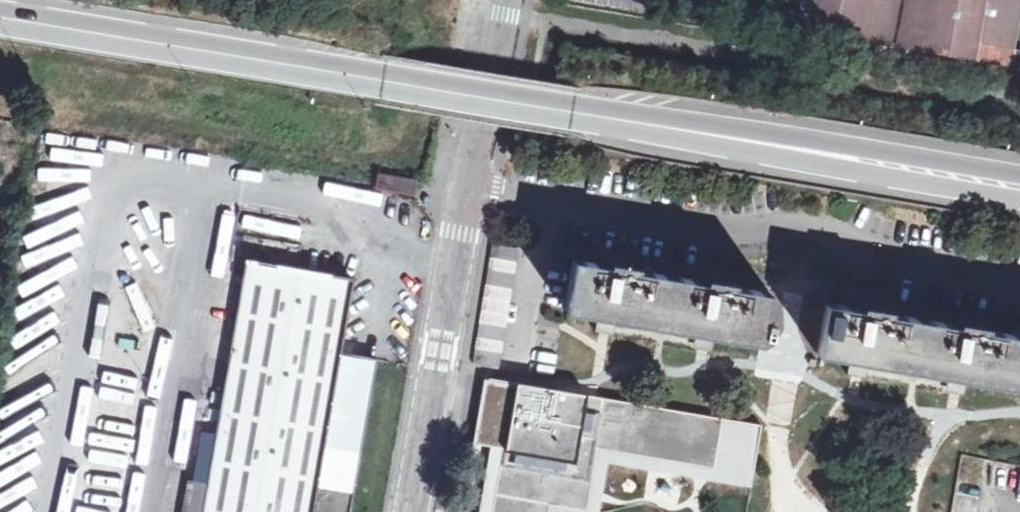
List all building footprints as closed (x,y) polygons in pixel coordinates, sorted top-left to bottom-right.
[(815,15),(790,10),(788,27),(890,43),(895,0),(818,0),(815,15)] [(901,47),(1019,67),(1019,49),(1017,49),(1019,29),(1019,0),(909,0),(901,47)] [(418,177),(378,168),(375,186),(415,193),(418,177)] [(516,247),(490,243),(471,363),(496,367),(516,247)] [(246,259),(205,511),(350,511),(377,352),(342,348),(354,273),(246,259)] [(572,259),(568,280),(564,307),(598,315),(596,327),(614,330),(616,325),(689,336),(688,342),(707,346),(710,333),(757,342),(753,374),(798,384),(806,362),(814,364),(814,352),(849,357),(846,371),(868,374),(868,367),(940,379),(939,386),(959,389),(961,376),(1019,387),(1019,333),(973,325),(878,310),(719,283),(621,267),(572,259)] [(56,333),(28,329),(24,355),(52,359),(56,333)] [(533,388),(528,413),(519,411),(518,417),(512,416),(494,511),(546,511),(548,503),(582,509),(592,445),(709,467),(716,419),(533,388)]
